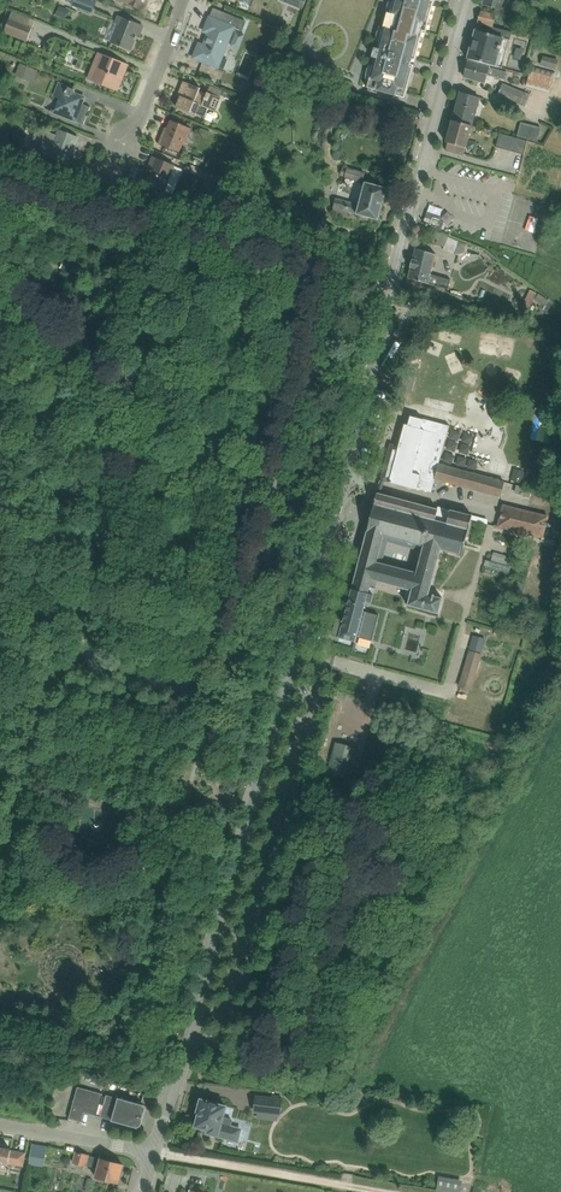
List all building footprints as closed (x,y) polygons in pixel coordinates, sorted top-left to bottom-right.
[(151,0),(122,0),(147,11),(151,0)] [(306,8),(309,0),(285,0),(306,8)] [(387,19),(425,29),(433,0),(393,0),(387,19)] [(503,9),(505,0),(483,0),(482,3),(503,9)] [(487,25),(489,12),(472,10),(470,23),(487,25)] [(132,51),(144,25),(119,14),(107,40),(132,51)] [(191,57),(219,69),(237,25),(208,14),(202,31),(206,33),(202,43),(197,41),(191,57)] [(369,86),(406,96),(425,29),(387,19),(369,86)] [(468,57),(496,64),(504,35),(476,27),(468,57)] [(87,79),(118,90),(128,63),(97,51),(87,79)] [(526,67),(523,81),(550,86),(555,61),(538,58),(536,69),(526,67)] [(464,75),(486,82),(491,67),(469,60),(464,75)] [(508,79),(503,90),(526,102),(532,91),(508,79)] [(52,112),(83,123),(90,105),(83,103),(87,95),(75,90),(76,87),(58,81),(53,94),(58,96),(52,112)] [(205,114),(207,107),(215,110),(221,93),(183,81),(175,104),(205,114)] [(460,90),(453,118),(473,124),(481,96),(460,90)] [(446,141),(467,147),(473,124),(453,118),(446,141)] [(159,143),(184,153),(193,128),(168,119),(159,143)] [(540,127),(520,121),(515,136),(535,142),(540,127)] [(67,166),(79,138),(43,124),(31,152),(67,166)] [(143,179),(166,188),(176,164),(153,155),(143,179)] [(356,186),(358,177),(338,171),(336,180),(356,186)] [(359,214),(379,219),(386,186),(366,181),(359,214)] [(325,200),(323,210),(346,216),(348,206),(325,200)] [(441,216),(427,212),(424,223),(430,225),(431,224),(432,225),(431,230),(440,233),(444,222),(439,220),(441,216)] [(425,243),(436,246),(435,250),(445,253),(448,242),(437,239),(438,236),(427,233),(425,243)] [(409,277),(429,282),(437,252),(417,247),(409,277)] [(437,463),(447,424),(410,414),(402,447),(391,444),(381,479),(432,493),(435,480),(497,495),(501,479),(437,463)] [(392,427),(391,417),(381,417),(381,428),(392,427)] [(450,456),(461,457),(463,436),(452,435),(450,456)] [(506,470),(501,483),(512,487),(516,474),(506,470)] [(506,497),(521,497),(521,487),(506,488),(506,497)] [(438,509),(378,493),(344,620),(337,645),(370,654),(383,610),(370,606),(378,580),(411,589),(407,606),(438,614),(442,597),(428,592),(440,549),(464,556),(473,516),(438,509)] [(547,515),(505,502),(498,522),(541,535),(547,515)] [(483,553),(479,565),(498,572),(502,560),(483,553)] [(448,687),(463,691),(477,641),(463,637),(448,687)] [(329,743),(321,768),(338,774),(347,749),(329,743)] [(100,1115),(140,1128),(147,1105),(107,1093),(100,1115)] [(251,1097),(247,1115),(272,1121),(276,1102),(251,1097)] [(192,1129),(239,1142),(243,1128),(232,1125),(233,1118),(225,1116),(228,1105),(200,1098),(192,1129)] [(69,1148),(64,1162),(77,1167),(83,1153),(69,1148)] [(22,1167),(24,1152),(0,1149),(0,1163),(22,1167)] [(95,1178),(119,1184),(124,1165),(100,1159),(95,1178)] [(441,1171),(439,1181),(460,1185),(462,1176),(441,1171)]
